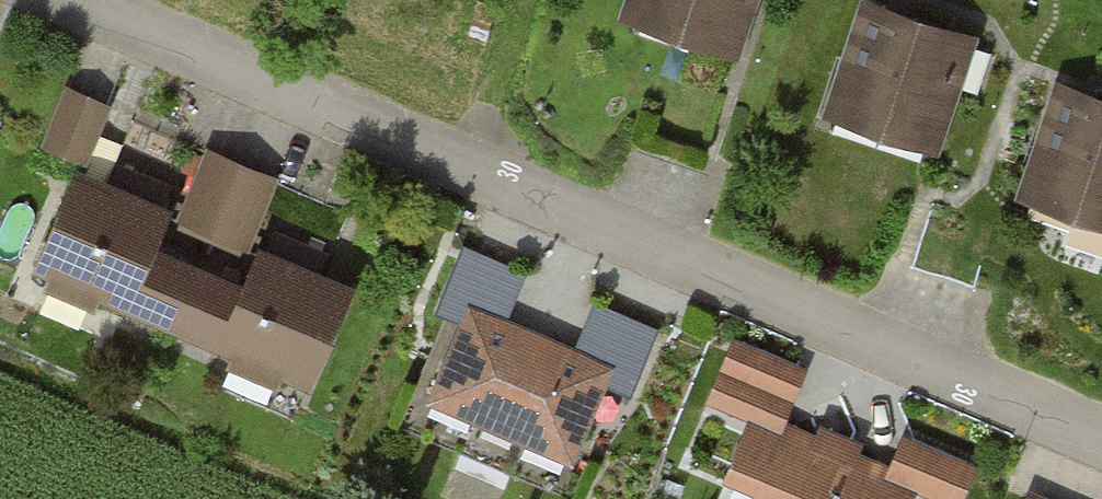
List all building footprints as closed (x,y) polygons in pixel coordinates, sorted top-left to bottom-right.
[(615,21),(738,62),(759,0),(622,0),(615,21)] [(976,37),(857,1),(819,126),(938,162),(976,37)] [(1053,83),(1013,202),(1101,232),(1101,100),(1053,83)] [(84,163),(108,106),(64,87),(40,145),(84,163)] [(169,221),(207,236),(242,251),(270,184),(198,154),(169,221)] [(34,269),(169,326),(207,236),(169,221),(71,180),(34,269)] [(169,326),(304,382),(342,293),(242,251),(207,236),(169,326)] [(452,317),(416,399),(561,463),(595,385),(630,401),(659,335),(588,303),(568,348),(504,320),(524,275),(458,246),(431,307),(452,317)] [(782,421),(803,372),(730,340),(702,404),(736,418),(710,476),(748,492),(744,498),(906,498),(909,490),(931,498),(962,498),(976,466),(901,434),(888,466),(782,421)] [(1023,490),(1020,498),(1047,498),(1023,490)]
